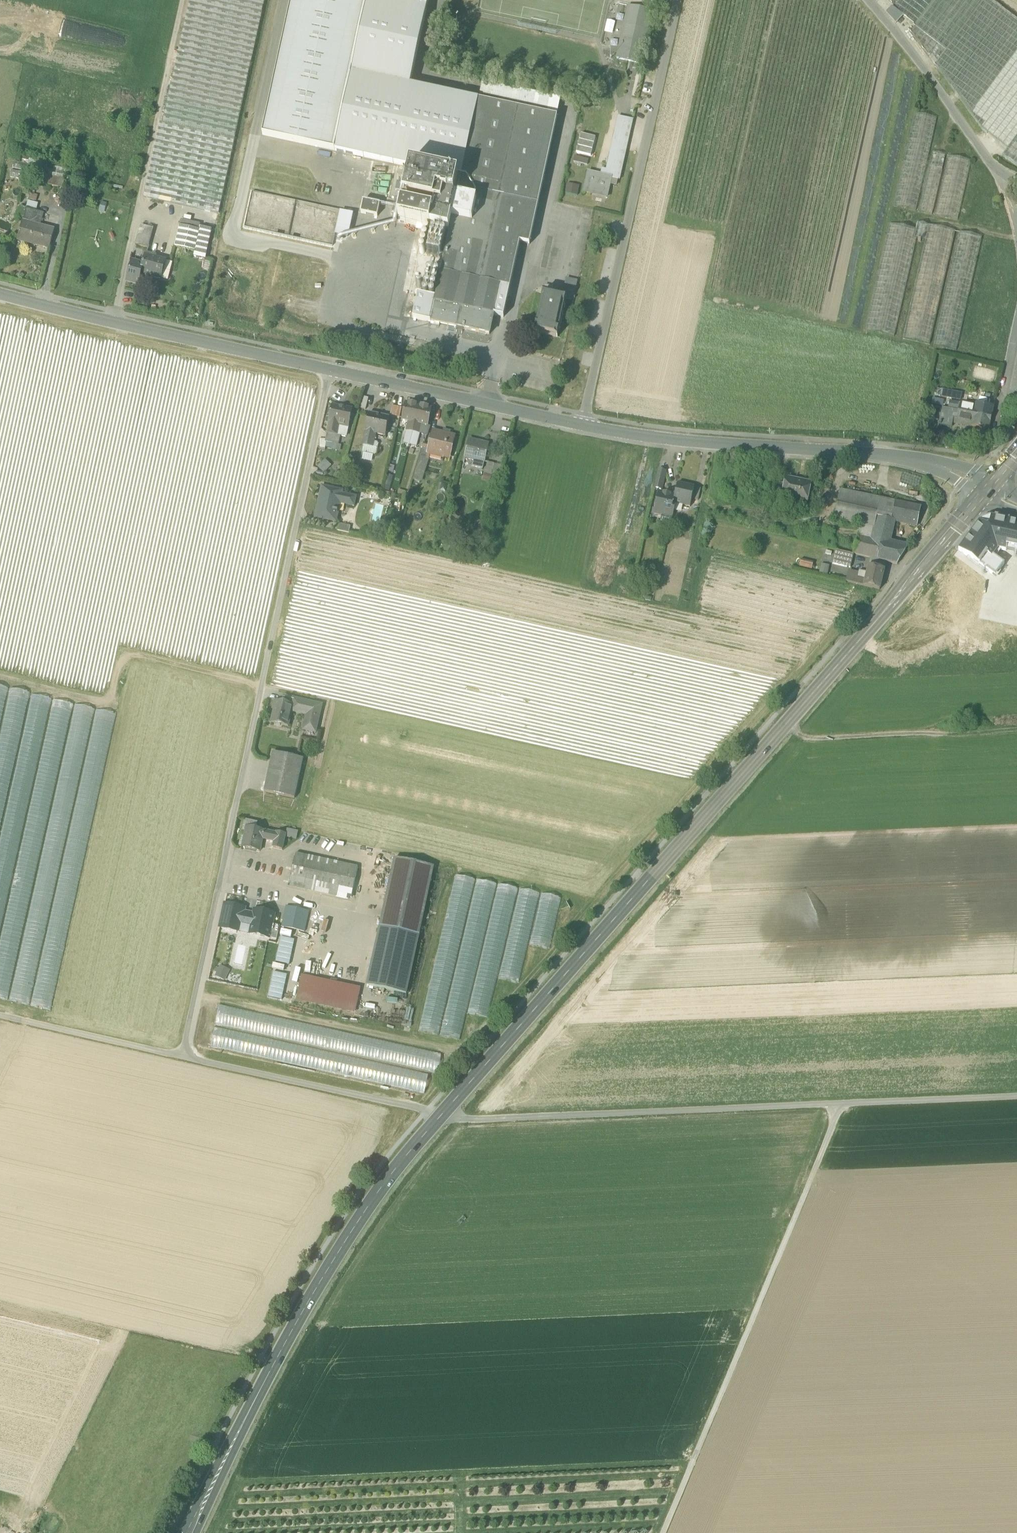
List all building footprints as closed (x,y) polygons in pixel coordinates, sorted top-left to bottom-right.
[(163,123),(234,138),(264,0),(190,0),(163,123)] [(262,135),(335,151),(352,73),(367,0),(292,0),(262,135)] [(410,167),(462,178),(478,101),(410,86),(427,8),(389,0),(367,0),(352,73),(335,151),(410,167)] [(427,8),(429,0),(389,0),(427,8)] [(915,25),(934,0),(900,0),(895,7),(893,9),(903,16),(915,25)] [(990,0),(934,0),(915,25),(910,32),(983,131),(1007,150),(1002,156),(1016,167),(1016,20),(990,0)] [(886,14),(896,24),(903,16),(893,9),(895,7),(893,5),(886,14)] [(617,59),(640,64),(652,12),(628,6),(617,59)] [(478,101),(557,117),(560,100),(482,83),(478,101)] [(462,178),(452,225),(530,242),(557,118),(557,117),(478,101),(462,178)] [(894,207),(917,213),(938,119),(914,114),(894,207)] [(602,169),(600,175),(606,177),(607,171),(610,171),(622,118),(618,117),(606,170),(602,169)] [(611,178),(619,180),(633,121),(622,118),(610,171),(607,171),(606,177),(611,178)] [(234,138),(163,123),(160,122),(144,198),(218,214),(234,138)] [(596,138),(581,134),(576,153),(591,157),(596,138)] [(920,213),(933,216),(946,156),(934,153),(920,213)] [(65,179),(68,180),(71,167),(18,155),(16,168),(45,175),(65,179)] [(576,163),(587,166),(588,160),(575,157),(573,162),(576,163)] [(936,217),(958,222),(972,162),(949,157),(936,217)] [(452,225),(462,178),(410,167),(402,208),(433,215),(430,229),(432,229),(432,232),(426,256),(444,260),(452,225)] [(606,198),(607,198),(611,178),(606,177),(600,175),(588,173),(583,193),(592,195),(593,193),(606,196),(606,198)] [(43,184),(63,188),(65,179),(45,175),(43,184)] [(567,184),(566,194),(578,195),(579,185),(567,184)] [(252,192),(244,227),(333,246),(335,234),(340,212),(340,211),(252,192)] [(364,201),(361,213),(377,216),(379,204),(364,201)] [(18,240),(50,249),(55,230),(42,227),(45,213),(27,208),(18,240)] [(402,208),(399,222),(430,229),(433,215),(402,208)] [(348,237),(352,215),(340,212),(335,234),(348,237)] [(181,220),(180,226),(199,230),(200,227),(200,225),(181,220)] [(918,242),(921,243),(922,241),(925,242),(928,227),(917,224),(915,231),(914,239),(917,239),(919,240),(918,242)] [(435,299),(435,303),(460,308),(483,313),(484,308),(494,310),(500,286),(509,289),(519,243),(529,245),(530,242),(452,225),(444,260),(441,272),(435,299)] [(866,331),(895,337),(895,335),(917,239),(914,239),(915,231),(890,225),(866,331)] [(136,245),(148,249),(154,229),(141,226),(136,245)] [(195,251),(199,230),(180,226),(175,247),(195,251)] [(211,230),(200,227),(199,230),(195,251),(193,256),(205,259),(211,230)] [(903,339),(931,345),(956,233),(928,227),(925,242),(903,339)] [(432,232),(424,230),(419,254),(426,256),(432,232)] [(934,346),(957,351),(983,239),(960,233),(934,346)] [(166,261),(152,257),(150,261),(144,259),(143,264),(140,274),(141,274),(161,280),(161,279),(164,269),(166,261)] [(138,285),(141,274),(140,274),(143,264),(132,261),(127,282),(138,285)] [(166,261),(164,269),(170,271),(172,263),(166,261)] [(170,271),(164,269),(161,279),(167,281),(170,271)] [(427,269),(424,282),(421,295),(421,296),(435,299),(441,272),(427,269)] [(567,278),(565,284),(570,285),(569,290),(574,291),(576,281),(567,278)] [(418,295),(421,295),(424,282),(416,280),(413,294),(418,295)] [(494,310),(493,315),(503,317),(509,289),(500,286),(494,310)] [(545,293),(538,325),(536,334),(559,338),(567,298),(545,293)] [(435,303),(435,299),(421,296),(421,295),(418,295),(413,318),(430,322),(435,303)] [(430,322),(456,328),(460,308),(435,303),(430,322)] [(483,313),(460,308),(456,328),(489,335),(493,315),(494,310),(484,308),(483,313)] [(944,396),(959,400),(960,392),(945,389),(944,396)] [(360,408),(366,410),(368,398),(363,397),(360,408)] [(968,405),(966,413),(991,419),(993,407),(976,403),(976,407),(968,405)] [(408,423),(415,424),(418,407),(406,404),(402,421),(408,423)] [(959,411),(966,413),(968,405),(960,404),(959,410),(959,411)] [(329,422),(339,424),(348,426),(352,409),(332,405),(329,422)] [(390,416),(400,418),(402,408),(392,406),(390,416)] [(432,410),(418,407),(415,424),(422,426),(428,427),(432,410)] [(957,419),(964,420),(966,413),(959,411),(957,419)] [(991,419),(966,413),(964,420),(972,422),(972,426),(988,430),(991,419)] [(365,431),(376,434),(386,436),(389,418),(369,414),(365,431)] [(939,424),(952,426),(954,419),(940,416),(939,424)] [(336,434),(339,424),(329,422),(327,432),(336,434)] [(338,435),(346,436),(348,426),(339,424),(336,434),(338,435)] [(413,432),(420,434),(422,426),(415,424),(413,432)] [(428,427),(422,426),(420,434),(427,435),(429,427),(428,427)] [(362,445),(363,445),(373,447),(374,442),(376,434),(365,431),(362,445)] [(410,443),(413,432),(407,431),(404,442),(410,443)] [(428,453),(443,457),(444,453),(449,454),(454,435),(433,431),(430,443),(430,446),(428,453)] [(325,442),(336,444),(338,435),(336,434),(327,432),(325,442)] [(418,445),(420,434),(413,432),(410,443),(418,445)] [(464,458),(472,460),(484,462),(488,444),(468,440),(464,458)] [(377,443),(374,442),(373,447),(363,445),(361,452),(374,455),(376,454),(378,444),(377,443)] [(428,453),(430,446),(424,445),(421,456),(427,457),(428,453)] [(324,473),(331,465),(326,459),(318,467),(324,473)] [(483,468),(484,462),(472,460),(471,466),(483,468)] [(483,475),(490,476),(493,464),(486,462),(483,475)] [(654,488),(662,489),(666,472),(658,470),(654,488)] [(781,499),(807,505),(811,483),(810,483),(810,484),(796,482),(796,480),(786,478),(784,484),(781,498),(781,499)] [(774,497),(781,498),(784,484),(777,483),(774,497)] [(678,484),(674,499),(673,503),(690,506),(692,499),(694,488),(678,484)] [(692,499),(698,500),(701,489),(695,487),(694,488),(692,499)] [(354,507),(356,497),(342,494),(343,491),(324,488),(321,500),(319,500),(315,518),(336,522),(337,513),(335,513),(338,504),(354,507)] [(873,527),(871,539),(881,541),(888,543),(894,520),(891,520),(895,502),(840,490),(834,519),(861,525),(873,527)] [(655,511),(662,513),(672,515),(674,506),(673,506),(672,505),(671,503),(672,499),(669,498),(669,495),(659,493),(655,511)] [(921,507),(895,502),(891,520),(894,520),(917,525),(921,507)] [(670,523),(672,515),(662,513),(661,515),(662,515),(660,521),(670,523)] [(984,569),(993,556),(996,552),(996,551),(999,549),(1000,550),(1006,551),(1007,547),(1016,549),(1016,523),(1009,521),(1009,519),(995,516),(995,518),(989,517),(980,520),(958,550),(984,569)] [(337,531),(349,533),(350,527),(338,524),(337,531)] [(861,525),(858,536),(871,539),(873,527),(861,525)] [(853,554),(877,559),(881,541),(871,539),(858,536),(853,554)] [(888,543),(881,541),(877,559),(877,560),(886,562),(896,564),(897,564),(908,547),(888,543)] [(610,556),(611,543),(600,542),(599,555),(610,556)] [(833,564),(850,568),(854,554),(836,550),(833,564)] [(999,572),(1004,564),(993,556),(984,569),(993,575),(997,570),(999,572)] [(868,567),(884,570),(886,562),(877,560),(870,558),(868,567)] [(856,584),(879,590),(884,570),(868,567),(865,580),(857,578),(856,584)] [(846,582),(856,584),(857,578),(858,575),(848,573),(846,582)] [(0,688),(0,1002),(47,1012),(115,714),(0,688)] [(284,697),(282,703),(293,705),(292,708),(307,712),(303,730),(315,733),(322,705),(284,697)] [(288,726),(292,708),(293,705),(282,703),(275,701),(272,710),(274,710),(271,723),(275,723),(275,724),(280,726),(280,725),(288,726)] [(264,792),(294,799),(303,759),(273,752),(264,792)] [(247,826),(256,829),(258,823),(245,820),(239,847),(242,847),(247,826)] [(259,851),(262,839),(265,831),(256,829),(247,826),(242,847),(259,851)] [(287,829),(286,833),(287,834),(286,838),(296,840),(298,831),(287,829)] [(276,834),(265,831),(262,839),(274,842),(273,847),(283,850),(286,838),(287,834),(286,833),(277,831),(276,834)] [(290,884),(352,897),(359,868),(296,854),(290,884)] [(379,927),(419,936),(434,867),(394,859),(379,927)] [(560,899),(454,876),(419,1034),(461,1044),(467,1014),(489,1019),(498,980),(520,985),(529,945),(549,949),(560,899)] [(352,897),(290,884),(289,888),(351,902),(352,897)] [(246,909),(225,905),(220,927),(241,932),(242,926),(251,927),(249,934),(270,938),(273,925),(275,916),(254,911),(254,914),(245,912),(246,909)] [(283,927),(305,932),(309,912),(287,907),(283,927)] [(273,925),(270,938),(277,940),(280,926),(273,925)] [(419,936),(379,927),(367,986),(406,994),(419,936)] [(276,962),(289,965),(295,940),(281,938),(276,962)] [(217,973),(215,976),(225,981),(230,970),(220,966),(219,969),(216,968),(214,972),(217,973)] [(287,975),(274,972),(268,997),(282,1000),(287,975)] [(302,976),(297,999),(355,1011),(360,988),(302,976)] [(442,1054),(218,1006),(209,1048),(424,1094),(428,1075),(437,1077),(442,1054)]
